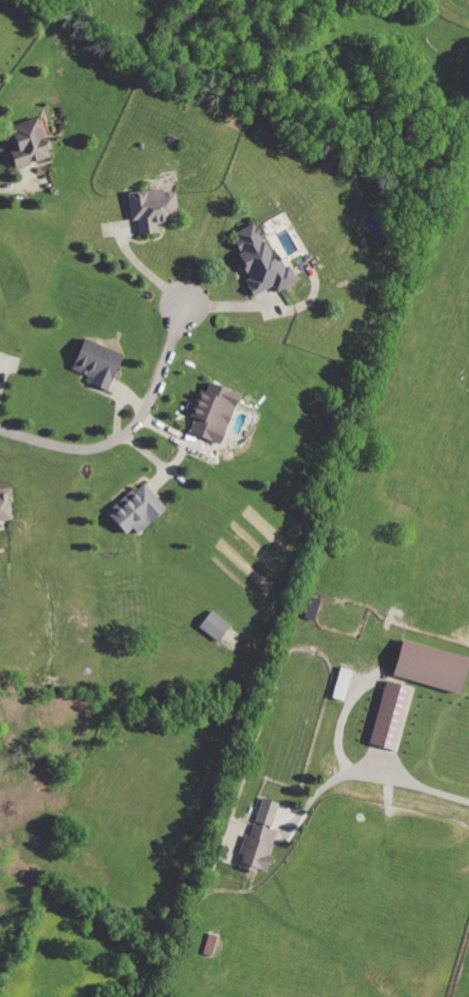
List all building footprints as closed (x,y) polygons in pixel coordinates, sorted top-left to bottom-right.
[(47,157),(35,117),(0,128),(13,168),(47,157)] [(136,235),(154,233),(152,221),(174,218),(170,191),(159,192),(158,188),(124,193),(128,220),(134,219),(136,235)] [(292,282),(284,265),(275,270),(251,223),(228,234),(238,253),(232,256),(245,280),(241,281),(249,297),(269,287),(272,292),(292,282)] [(87,386),(105,392),(119,353),(78,339),(68,370),(90,377),(87,386)] [(210,443),(218,423),(225,426),(230,413),(221,409),(228,393),(204,384),(201,392),(197,390),(187,415),(193,417),(186,434),(210,443)] [(133,535),(163,508),(141,484),(104,518),(120,536),(128,529),(133,535)] [(197,628),(217,642),(229,624),(209,610),(197,628)] [(387,677),(455,694),(464,659),(397,641),(387,677)] [(342,702),(349,671),(337,668),(330,699),(342,702)] [(409,688),(381,682),(367,746),(394,752),(409,688)] [(249,838),(244,837),(235,868),(262,875),(274,832),(269,831),(276,804),(260,799),(249,838)]
